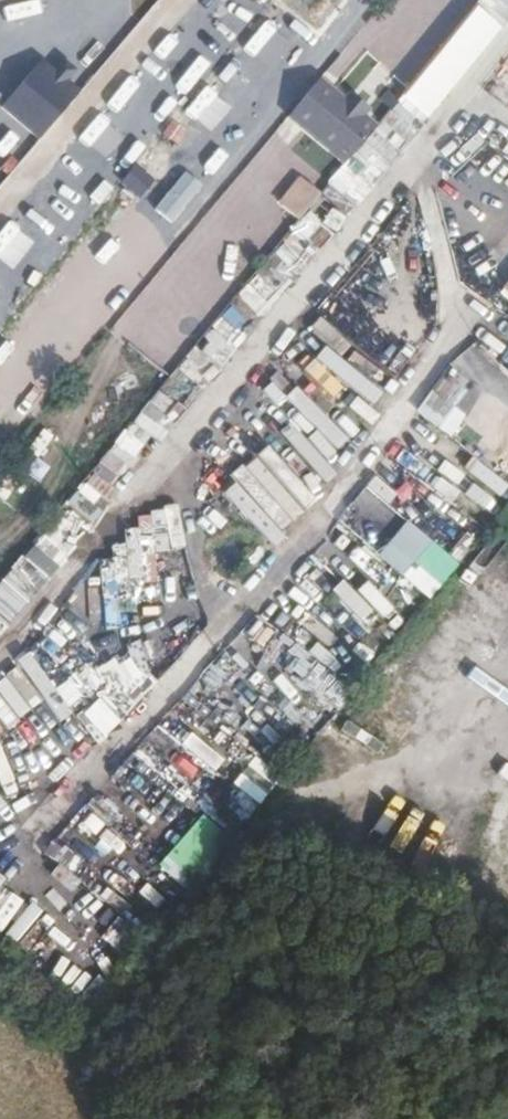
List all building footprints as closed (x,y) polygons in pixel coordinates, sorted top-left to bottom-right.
[(476,3),(503,25),(504,26),(507,21),(507,0),(478,0),(476,3)] [(503,25),(476,3),(455,28),(456,29),(403,93),(428,115),(503,25)] [(0,109),(0,110),(41,141),(78,92),(36,60),(0,109)] [(302,128),(334,89),(321,79),(289,118),(302,128)] [(302,128),(344,163),(375,125),(376,124),(367,116),(343,97),(334,89),(302,128)] [(349,90),(343,97),(367,116),(372,109),(349,90)] [(428,122),(401,100),(378,127),(375,125),(344,163),(321,191),(319,193),(348,216),(428,122)] [(297,219),(321,191),(300,174),(277,202),(297,219)] [(261,262),(125,435),(149,454),(285,281),(261,262)] [(326,348),(316,357),(366,406),(376,396),(326,348)] [(295,409),(334,446),(356,424),(301,372),(271,404),(286,419),(295,409)] [(287,424),(218,488),(268,542),(337,478),(287,424)] [(106,438),(61,521),(87,535),(131,452),(106,438)] [(494,528),(507,536),(507,503),(494,528)] [(429,600),(458,562),(403,521),(374,558),(429,600)] [(71,543),(45,523),(0,581),(0,634),(71,543)] [(124,530),(126,579),(147,578),(146,529),(124,530)] [(507,598),(507,558),(489,586),(507,598)] [(24,654),(12,663),(59,722),(71,713),(24,654)] [(103,736),(128,712),(103,686),(78,709),(103,736)] [(180,888),(225,840),(201,817),(155,865),(180,888)]
